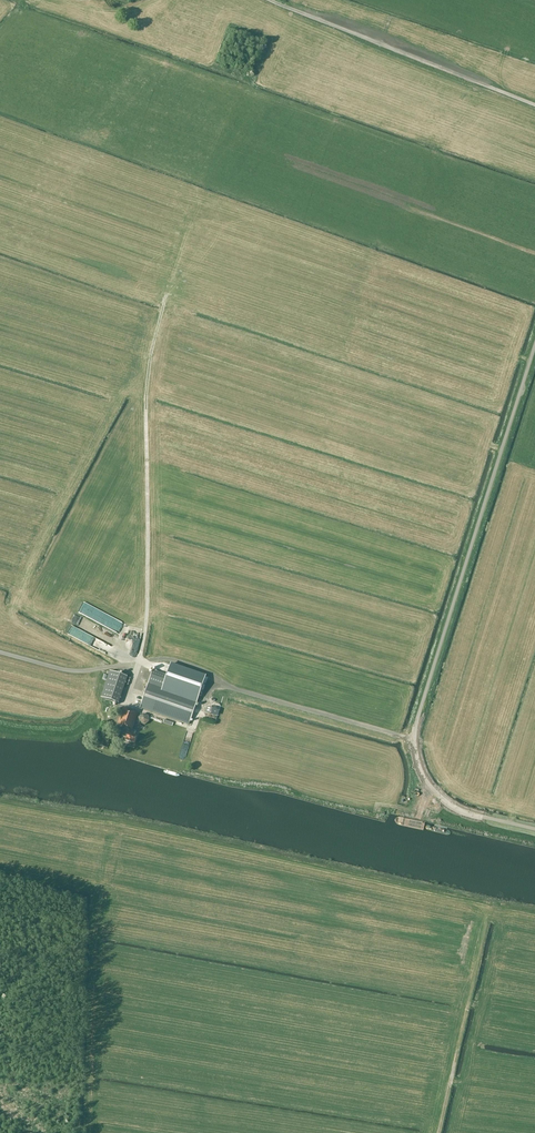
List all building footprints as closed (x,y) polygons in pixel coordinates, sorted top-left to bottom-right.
[(174,678),(152,671),(140,707),(189,724),(198,698),(170,688),(174,678)] [(127,678),(109,672),(100,699),(118,705),(127,678)] [(136,731),(132,729),(138,712),(127,709),(123,708),(118,724),(126,727),(123,736),(126,737),(125,740),(134,743),(137,736),(135,735),(136,731)] [(156,720),(151,718),(148,729),(152,731),(152,730),(158,732),(160,727),(154,725),(156,720)] [(111,738),(101,735),(98,744),(107,748),(111,738)] [(122,744),(115,742),(113,748),(120,750),(122,744)]
